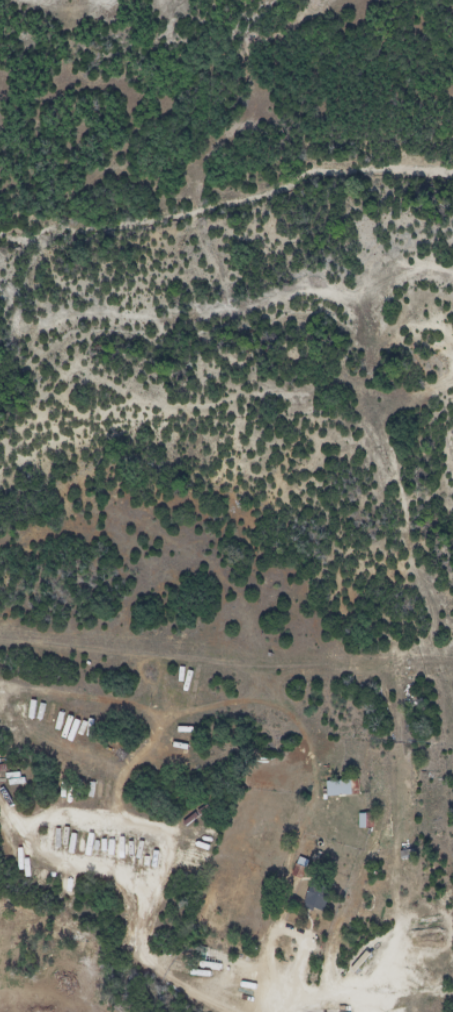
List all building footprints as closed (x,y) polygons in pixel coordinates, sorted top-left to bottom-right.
[(327,795),(355,795),(355,780),(327,780),(327,795)] [(304,906),(323,912),(332,886),(313,879),(304,906)]
